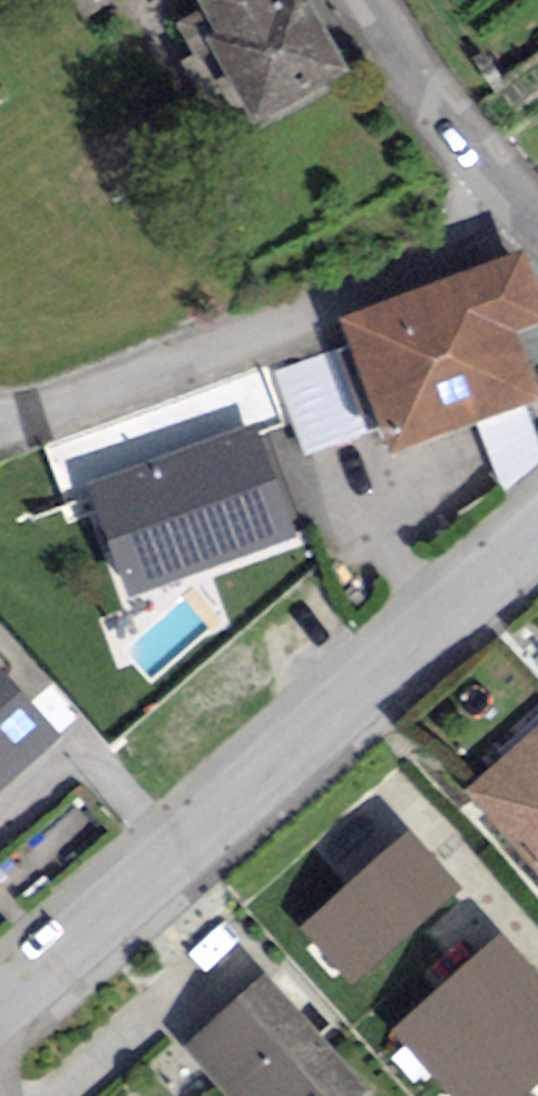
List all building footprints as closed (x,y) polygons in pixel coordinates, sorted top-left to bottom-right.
[(208,47),(253,127),(347,75),(305,0),(293,0),(287,3),(285,0),(205,0),(225,37),(208,47)] [(347,325),(393,452),(536,401),(512,333),(537,324),(537,305),(523,262),(347,325)] [(129,593),(288,537),(253,438),(94,495),(129,593)] [(0,659),(0,799),(70,733),(0,659)] [(472,781),(537,855),(537,723),(472,781)] [(448,887),(414,849),(322,930),(356,968),(448,887)] [(502,934),(392,1030),(441,1085),(537,1000),(537,974),(502,934)] [(187,1056),(222,1095),(357,1095),(265,989),(187,1056)] [(441,1085),(450,1095),(528,1095),(537,1087),(537,1000),(441,1085)]
